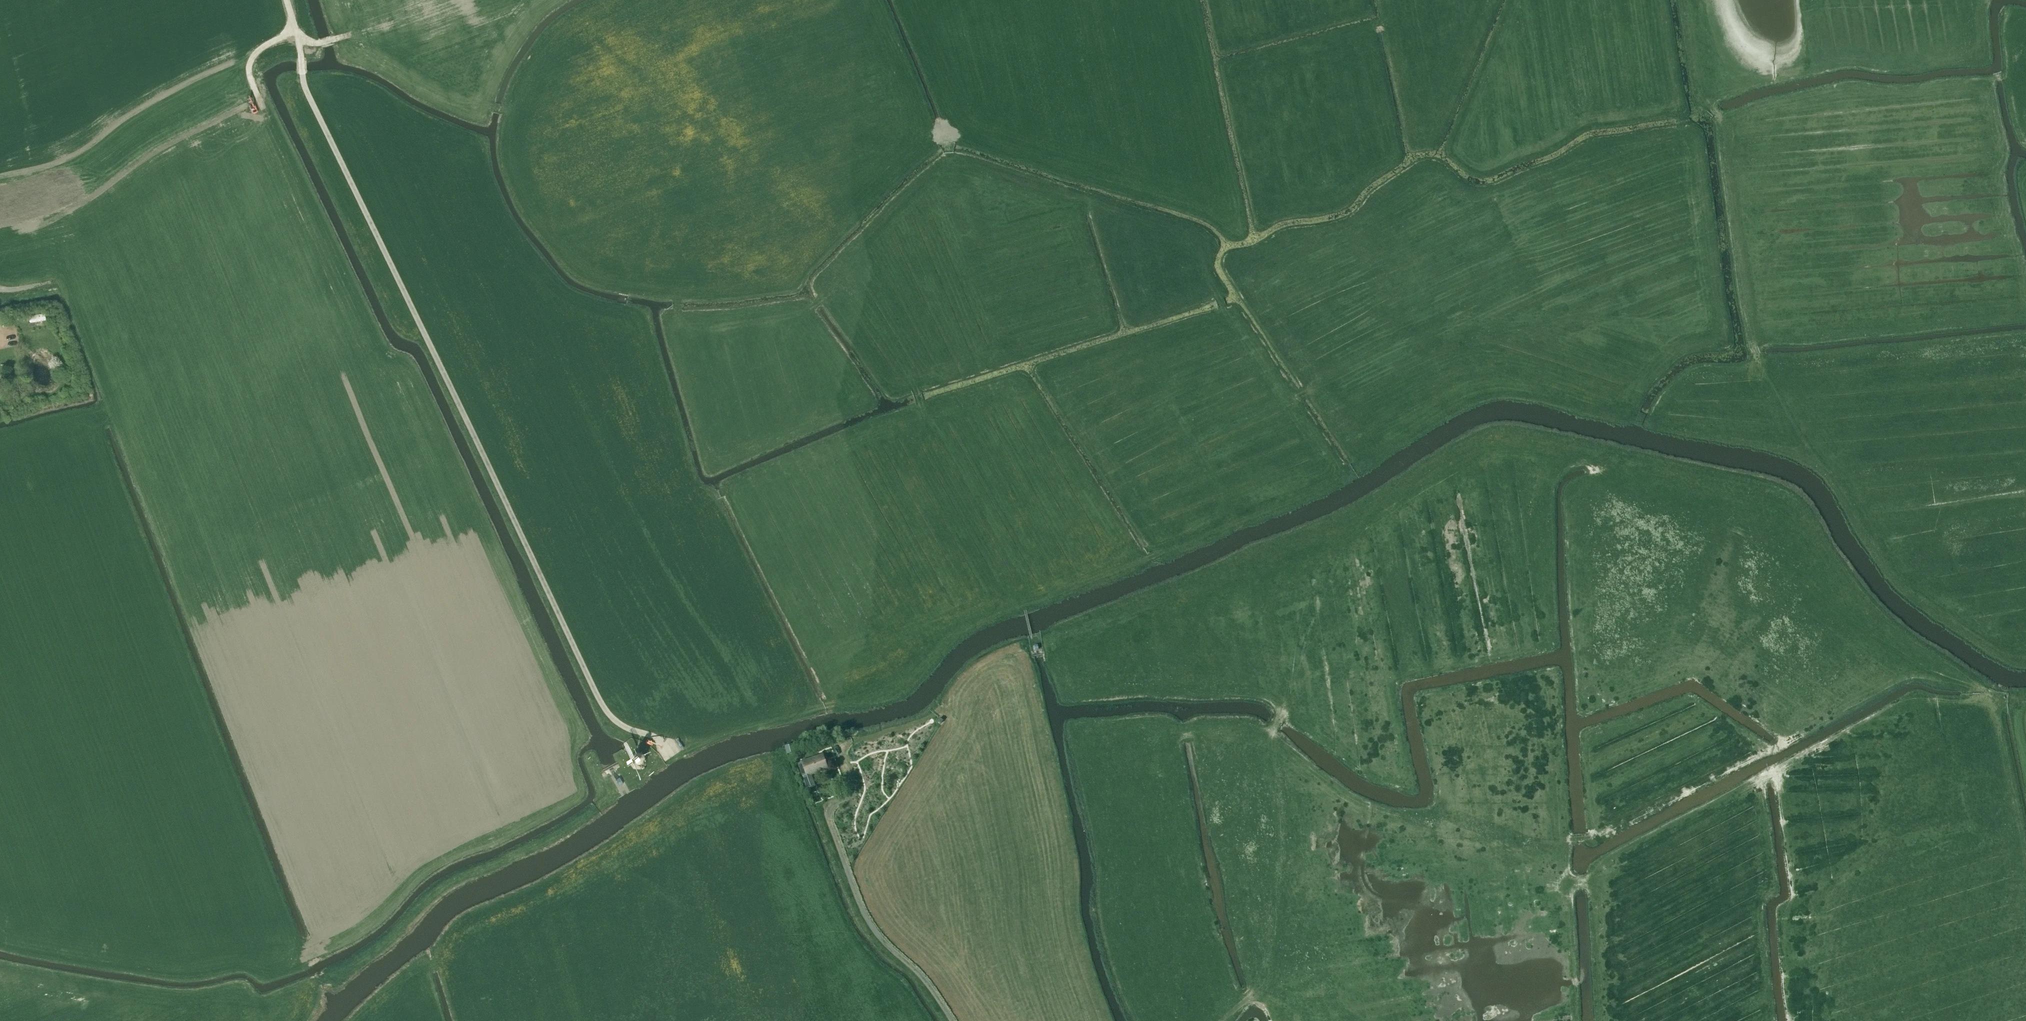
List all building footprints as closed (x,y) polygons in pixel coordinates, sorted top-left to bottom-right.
[(45,314),(29,317),(30,323),(46,320),(45,314)] [(630,763),(634,767),(641,768),(646,764),(647,758),(643,753),(635,752),(631,757),(630,763)] [(826,763),(829,762),(827,755),(824,756),(823,755),(798,764),(807,788),(815,785),(811,774),(828,768),(826,763)]
